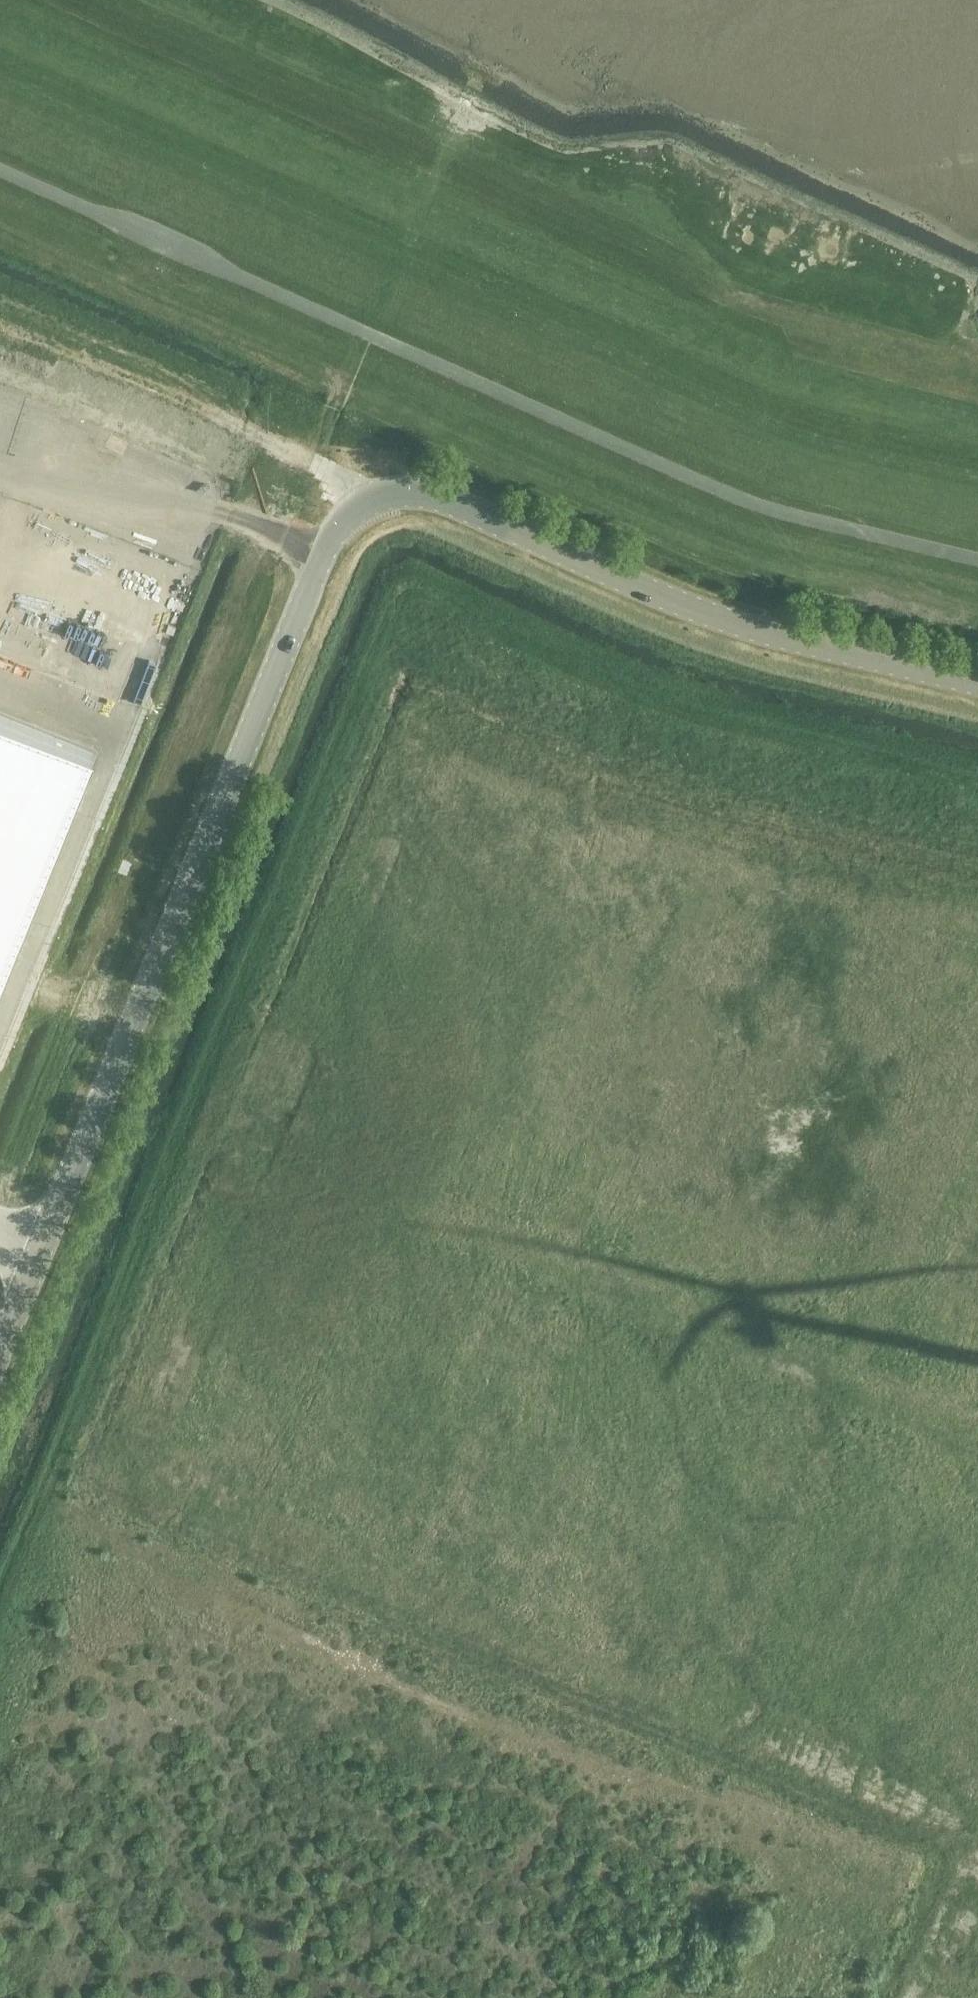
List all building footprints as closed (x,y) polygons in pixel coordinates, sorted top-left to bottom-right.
[(94,753),(0,717),(0,992),(94,753)]
